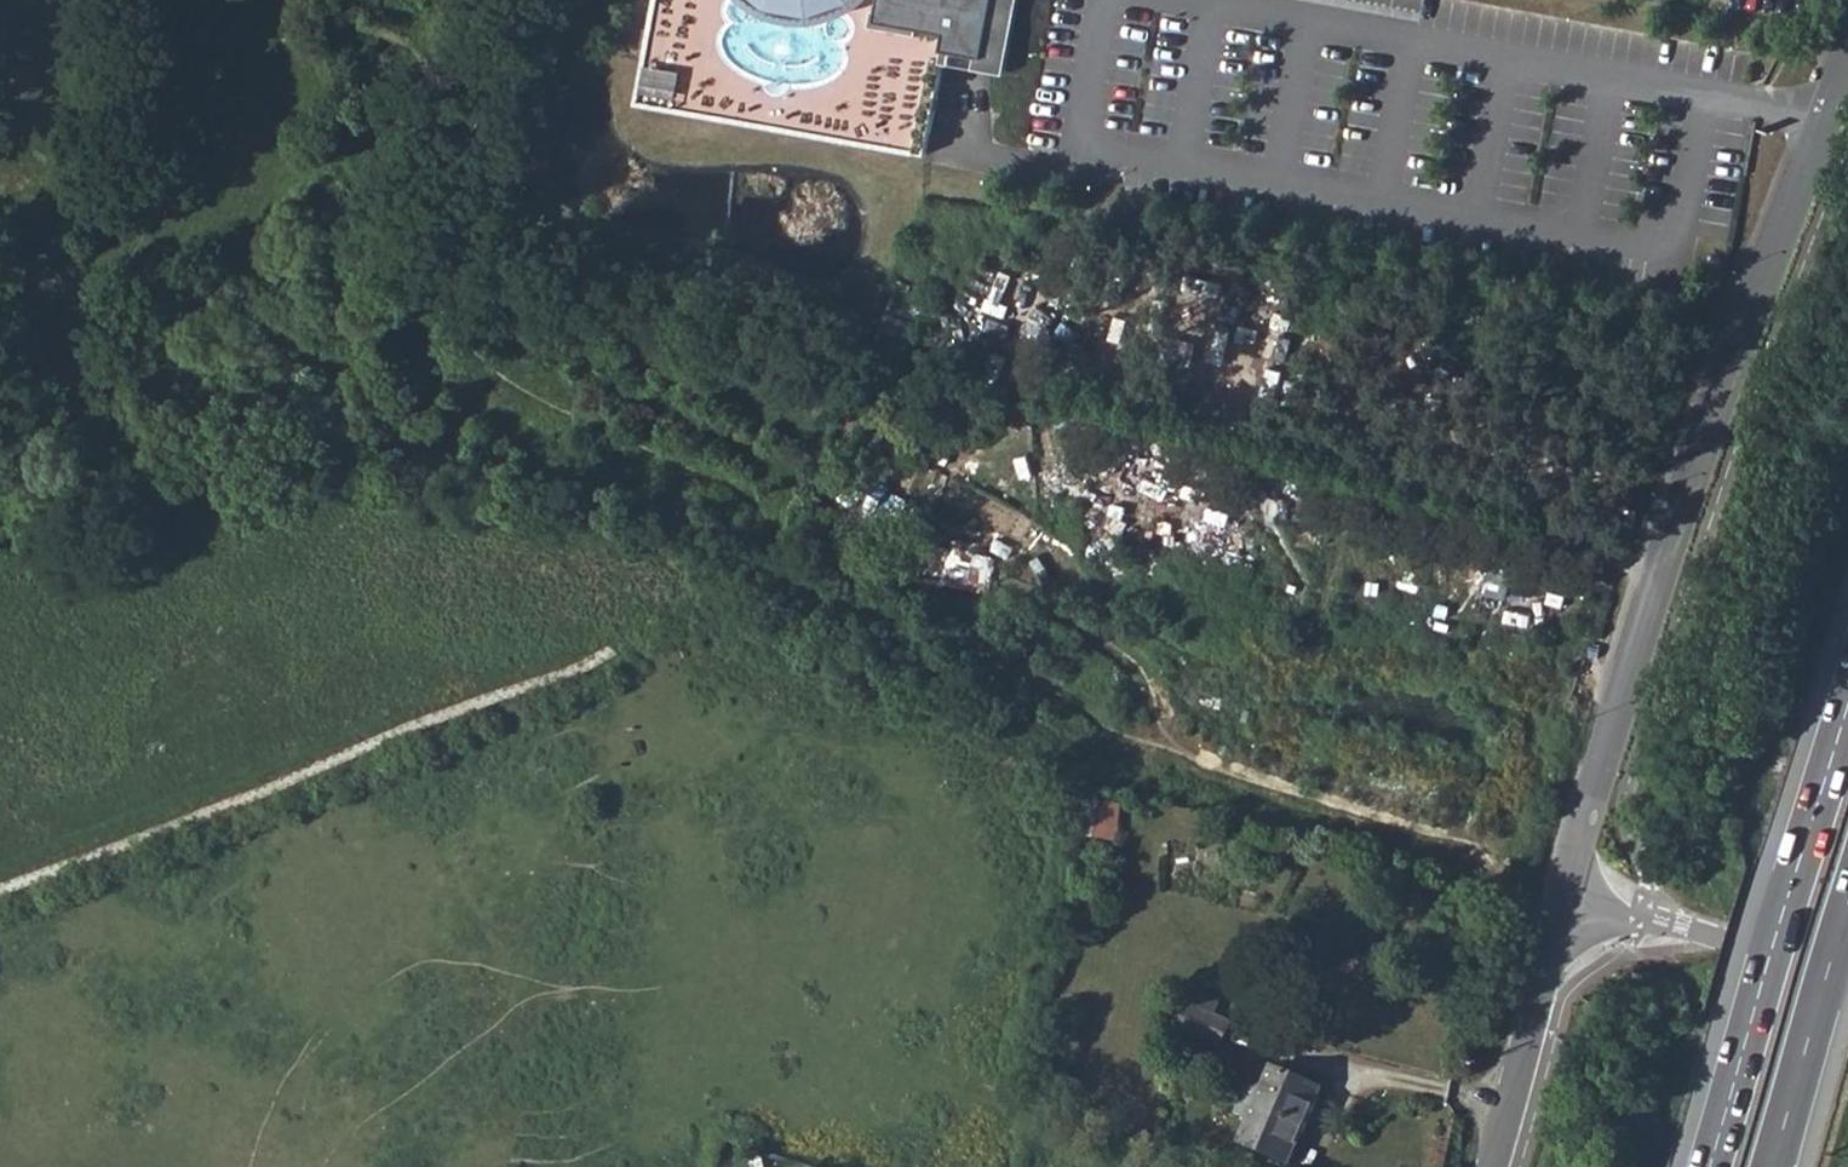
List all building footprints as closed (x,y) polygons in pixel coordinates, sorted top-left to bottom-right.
[(640,103),(926,155),(942,62),(945,50),(999,60),(1007,12),(991,9),(993,0),(658,0),(640,103)] [(991,9),(1007,12),(999,60),(945,50),(942,62),(1006,74),(1019,0),(993,0),(991,9)] [(1092,837),(1116,839),(1118,826),(1120,796),(1096,794),(1092,837)] [(1172,1001),(1163,1021),(1220,1048),(1230,1026),(1182,1004),(1181,1007),(1172,1001)] [(1247,1122),(1238,1146),(1287,1166),(1321,1091),(1271,1069),(1260,1093),(1247,1089),(1235,1115),(1247,1122)]
